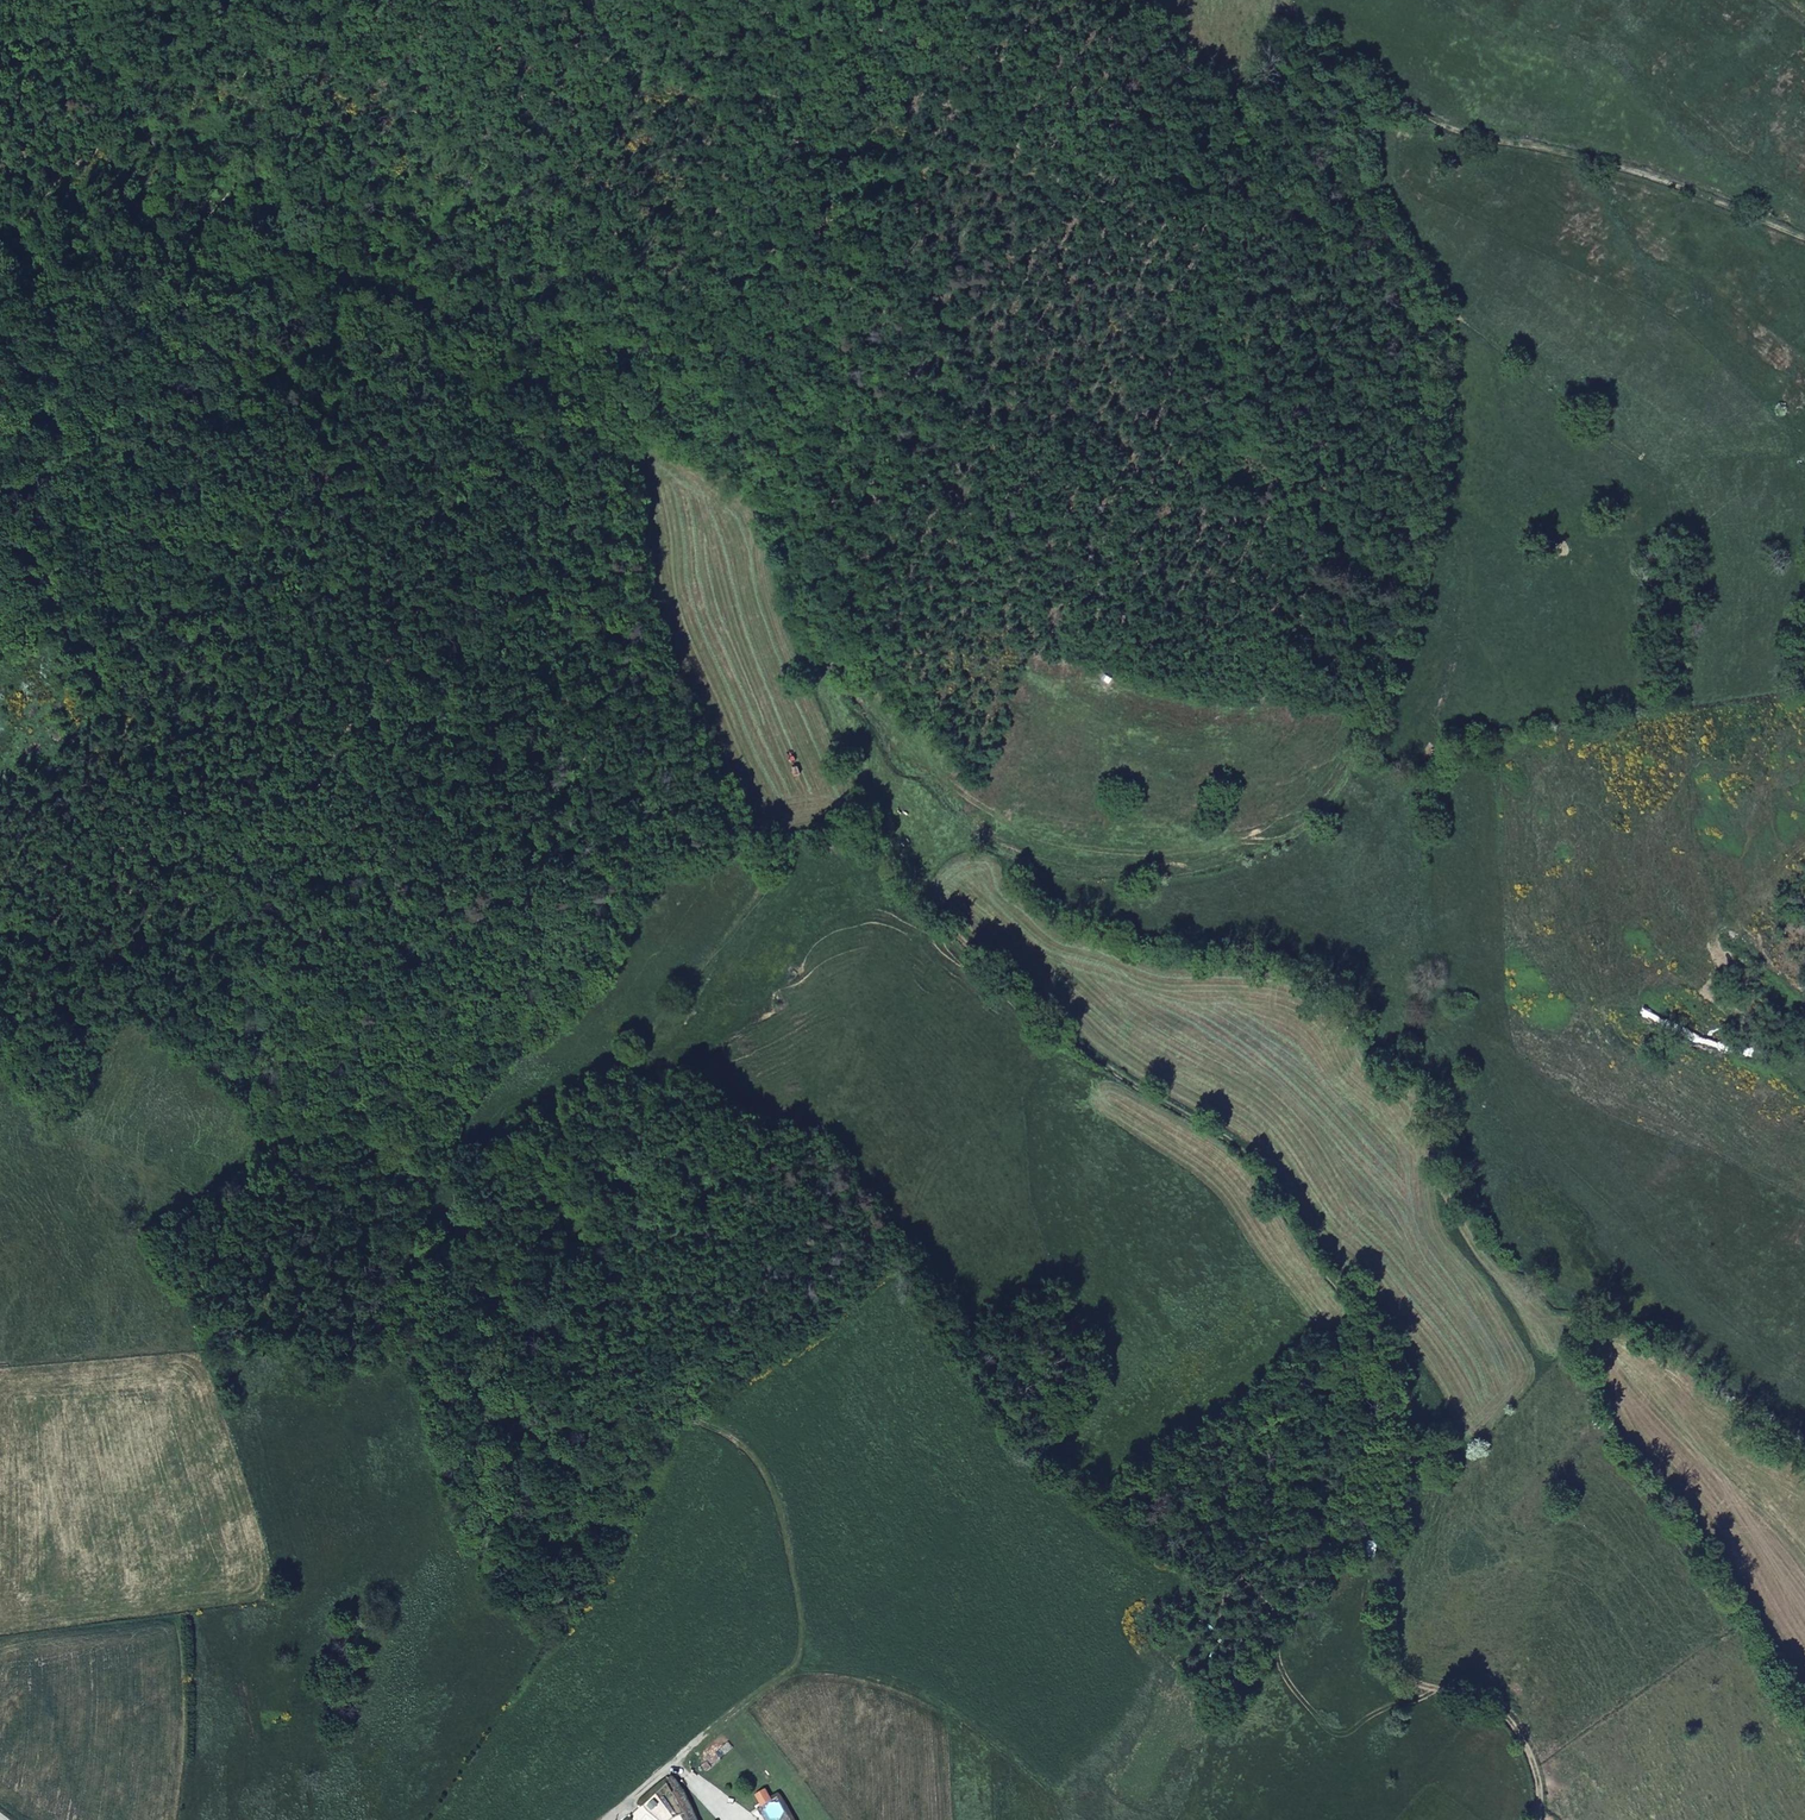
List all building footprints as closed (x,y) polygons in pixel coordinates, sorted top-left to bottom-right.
[(760,1789),(752,1794),(757,1803),(766,1798),(760,1789)]
